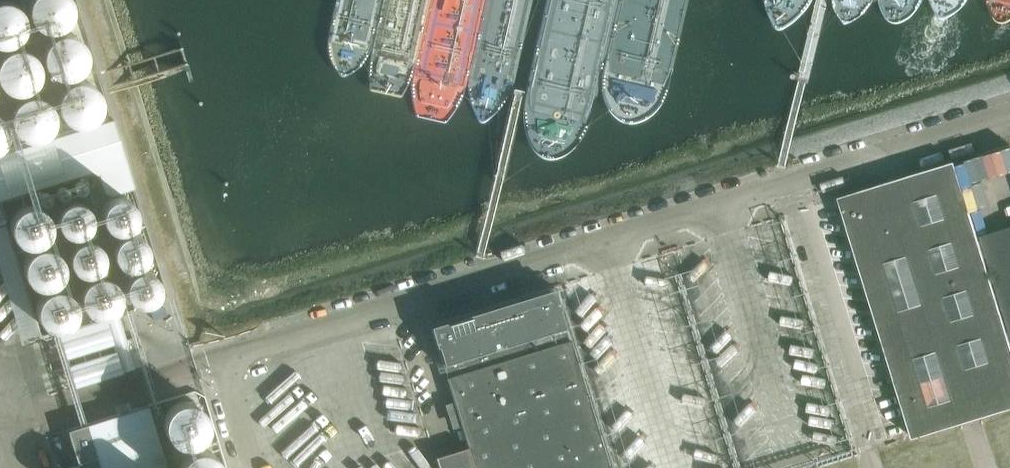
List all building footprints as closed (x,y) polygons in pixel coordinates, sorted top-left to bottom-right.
[(113,123),(56,141),(69,181),(94,173),(99,176),(104,192),(114,197),(134,191),(113,123)] [(913,438),(1009,408),(1009,343),(955,162),(839,198),(841,202),(745,232),(782,353),(877,324),(913,438)] [(978,236),(1009,339),(1009,227),(978,236)] [(727,369),(624,399),(610,356),(648,343),(641,320),(644,319),(642,314),(640,315),(632,289),(582,304),(582,307),(562,314),(554,286),(431,324),(443,367),(445,366),(448,378),(447,378),(469,447),(434,458),(438,467),(756,467),(727,369)]
